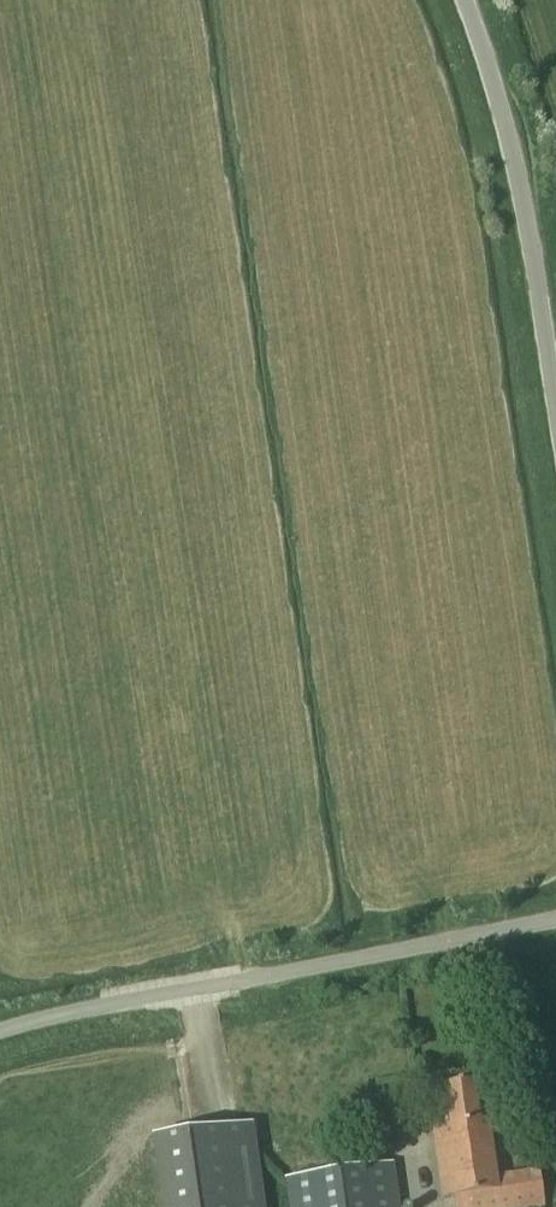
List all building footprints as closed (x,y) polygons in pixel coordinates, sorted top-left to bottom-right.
[(497,1174),(489,1119),(480,1120),(474,1081),(445,1086),(450,1125),(432,1127),(442,1199),(456,1197),(457,1206),(546,1206),(540,1168),(497,1174)] [(165,1206),(261,1206),(249,1126),(199,1134),(199,1132),(155,1138),(165,1206)] [(284,1178),(288,1206),(401,1206),(395,1162),(284,1178)]
